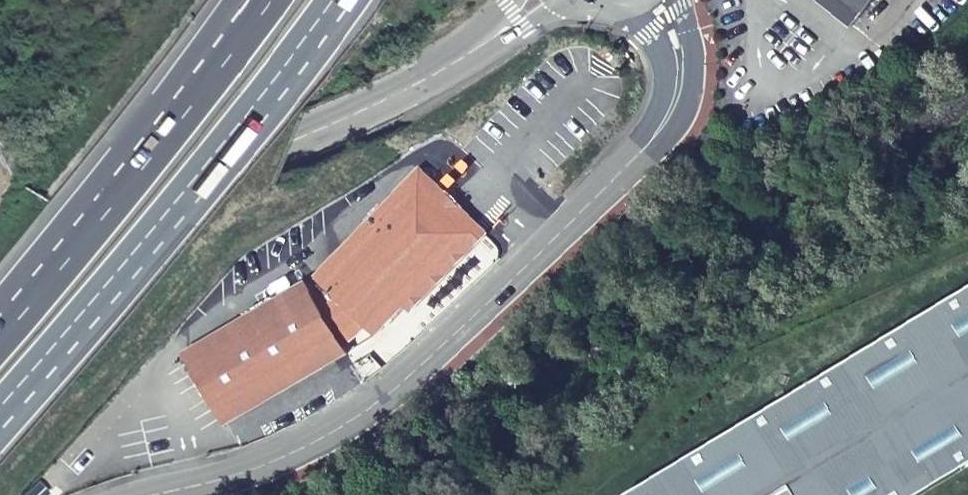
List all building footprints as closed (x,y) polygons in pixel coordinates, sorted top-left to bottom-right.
[(863,16),(843,0),(823,0),(855,26),(863,16)] [(863,16),(876,0),(843,0),(863,16)] [(297,289),(172,361),(212,430),(337,359),(333,352),(357,331),(366,340),(398,308),(474,230),(413,170),(309,278),(323,291),(307,307),(297,289)] [(474,230),(398,308),(404,314),(481,236),(474,230)] [(628,494),(920,494),(967,466),(967,289),(628,494)]
